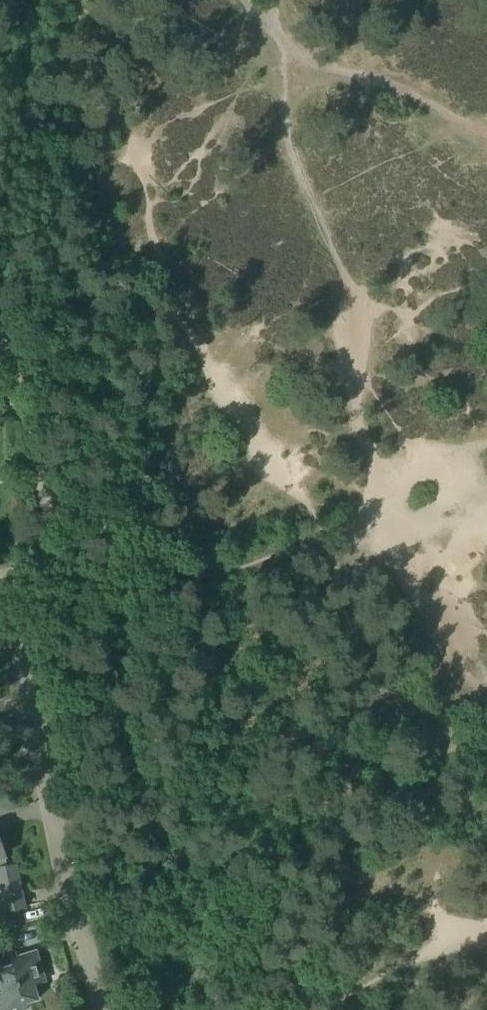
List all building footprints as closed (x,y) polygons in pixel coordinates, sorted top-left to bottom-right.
[(24,909),(18,877),(14,867),(7,870),(0,872),(0,913),(24,909)] [(0,952),(0,987),(2,995),(0,995),(0,1009),(26,1009),(25,1005),(36,1001),(29,976),(41,973),(35,953),(12,960),(8,949),(0,952)]
